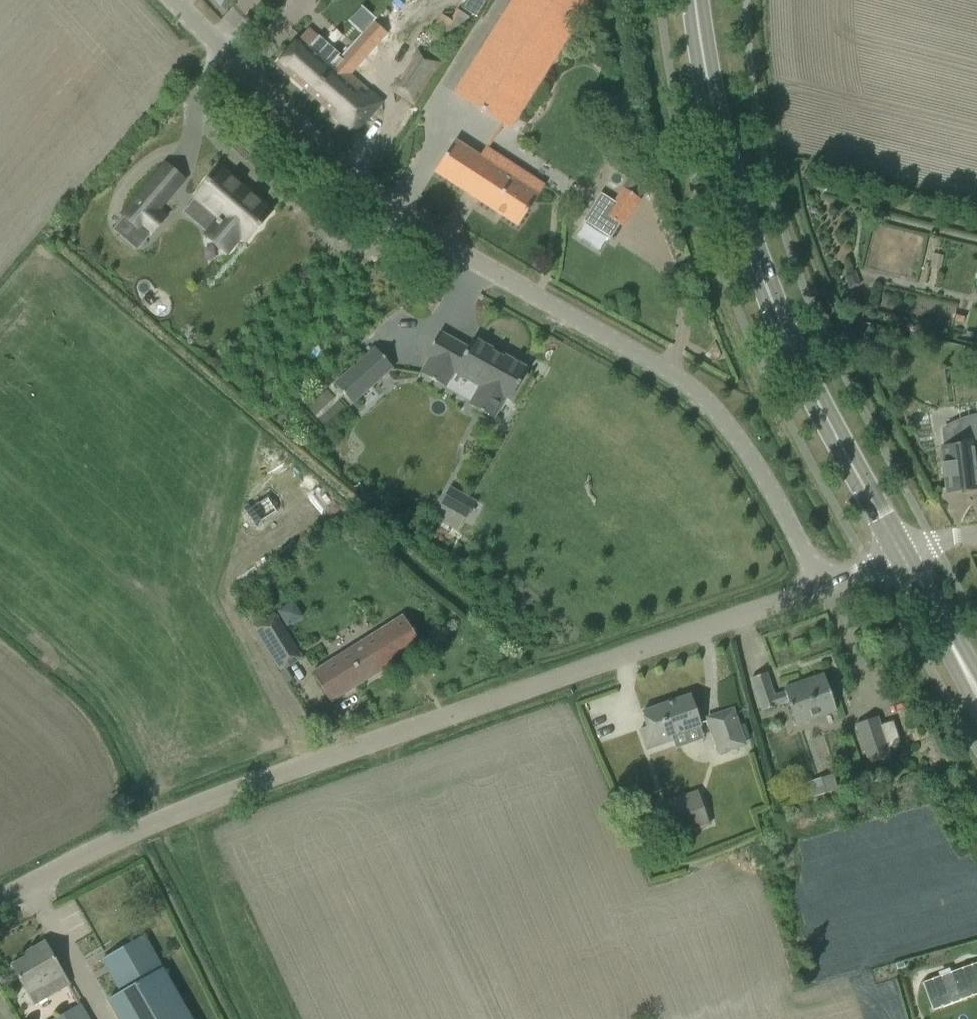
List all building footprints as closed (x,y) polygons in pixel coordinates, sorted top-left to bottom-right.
[(453,94),(510,129),(591,0),(512,0),(453,94)] [(484,0),(464,0),(458,8),(473,17),(484,0)] [(368,51),(377,41),(385,31),(377,23),(374,21),(373,20),(362,32),(355,40),(361,45),(368,51)] [(307,30),(276,65),(311,96),(353,132),(380,102),(354,79),(363,68),(345,51),(335,62),(330,68),(313,53),(322,43),(307,30)] [(438,60),(417,48),(392,89),(413,102),(438,60)] [(445,155),(434,172),(465,192),(477,200),(517,226),(538,194),(521,183),(527,174),(486,147),(480,156),(455,140),(445,155)] [(217,169),(193,196),(219,218),(204,235),(222,251),(225,254),(238,237),(239,236),(245,242),(272,212),(248,191),(245,194),(217,169)] [(121,215),(149,238),(166,217),(158,209),(170,195),(152,179),(121,215)] [(600,193),(582,220),(610,238),(619,224),(622,226),(639,199),(622,188),(614,201),(600,193)] [(932,254),(929,268),(939,270),(942,256),(932,254)] [(854,272),(843,277),(848,290),(859,285),(854,272)] [(174,323),(168,330),(177,338),(183,330),(174,323)] [(437,333),(423,357),(427,359),(451,373),(453,374),(456,370),(479,383),(467,404),(492,418),(504,397),(508,400),(526,368),(503,355),(502,357),(490,351),(491,349),(472,337),(465,349),(437,333)] [(373,347),(333,383),(351,404),(391,368),(373,347)] [(976,416),(972,417),(967,418),(958,421),(954,423),(950,425),(947,427),(942,430),(944,447),(942,447),(944,464),(940,465),(942,478),(945,477),(947,492),(976,489),(976,476),(976,470),(976,471),(975,456),(976,456),(976,417),(976,416)] [(449,487),(440,503),(467,518),(476,502),(449,487)] [(254,627),(281,671),(303,657),(276,613),(254,627)] [(312,673),(330,702),(421,644),(403,615),(312,673)] [(788,701),(796,723),(836,709),(824,675),(784,688),(785,692),(774,696),(765,673),(751,678),(763,711),(777,706),(777,705),(788,701)] [(640,729),(647,749),(674,740),(672,735),(701,724),(691,695),(642,712),(647,726),(640,729)] [(708,718),(720,753),(745,744),(732,709),(708,718)] [(856,724),(869,763),(890,756),(877,717),(856,724)] [(952,781),(942,785),(945,793),(955,790),(952,781)] [(660,805),(671,837),(709,824),(698,792),(660,805)] [(110,1003),(120,1018),(194,1018),(146,938),(113,957),(132,990),(110,1003)] [(12,965),(35,1004),(69,984),(45,942),(32,949),(33,953),(12,965)] [(80,1004),(54,1018),(89,1018),(80,1004)]
